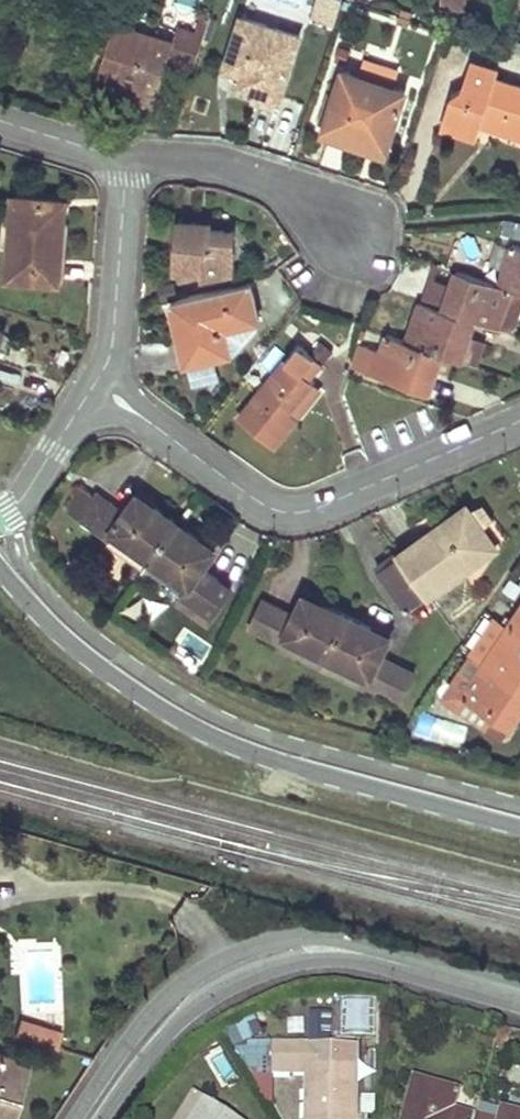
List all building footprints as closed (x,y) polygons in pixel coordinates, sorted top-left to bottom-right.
[(32,3),(21,0),(20,0),(16,11),(29,15),(32,3)] [(332,0),(317,0),(309,21),(333,30),(342,4),(332,0)] [(202,11),(196,31),(204,34),(210,14),(202,11)] [(258,76),(256,81),(255,87),(279,94),(299,34),(239,15),(224,65),(243,71),(258,76)] [(120,65),(118,72),(138,78),(136,86),(156,93),(168,58),(194,66),(204,34),(196,31),(177,25),(173,40),(114,21),(105,51),(112,53),(109,62),(120,65)] [(112,53),(105,51),(94,85),(132,97),(134,90),(155,97),(156,93),(136,86),(138,78),(118,72),(120,65),(109,62),(112,53)] [(364,57),(359,72),(341,66),(322,126),(385,146),(404,87),(391,83),(395,68),(364,57)] [(477,135),(481,122),(483,116),(493,119),(491,125),(519,135),(519,85),(496,78),(498,70),(471,61),(463,87),(451,94),(441,123),(477,135)] [(237,90),(276,103),(279,94),(255,87),(256,81),(258,76),(243,71),(237,90)] [(483,116),(481,122),(491,125),(493,119),(483,116)] [(57,230),(58,215),(60,200),(14,196),(8,275),(57,279),(61,231),(57,230)] [(234,230),(223,229),(211,228),(211,222),(180,220),(176,268),(203,271),(203,261),(231,263),(234,230)] [(498,283),(519,291),(519,248),(512,245),(498,283)] [(441,309),(456,268),(437,262),(422,302),(441,309)] [(441,309),(474,320),(508,332),(519,299),(519,291),(498,283),(456,268),(441,309)] [(234,350),(248,336),(262,322),(253,283),(171,301),(185,361),(234,350)] [(441,309),(422,302),(420,301),(407,341),(443,353),(453,357),(460,359),(468,337),(474,320),(441,309)] [(437,368),(443,353),(407,341),(387,334),(382,350),(366,345),(358,368),(428,393),(433,380),(437,368)] [(468,337),(460,359),(475,364),(482,342),(468,337)] [(314,383),(311,381),(309,379),(321,363),(298,344),(238,419),(274,447),(297,418),(291,412),(314,383)] [(443,353),(437,368),(448,372),(453,357),(443,353)] [(216,359),(189,365),(194,387),(221,381),(216,359)] [(321,389),(314,383),(291,412),(297,418),(321,389)] [(79,516),(92,497),(81,489),(68,507),(79,516)] [(115,531),(151,557),(177,524),(152,506),(147,513),(133,503),(125,513),(111,503),(96,492),(92,497),(79,516),(110,539),(115,531)] [(133,503),(147,513),(152,506),(138,496),(133,503)] [(472,588),(491,563),(510,539),(485,503),(459,513),(397,557),(426,597),(461,572),(472,588)] [(184,593),(212,614),(229,590),(202,569),(209,559),(195,549),(201,542),(177,524),(151,557),(145,565),(143,569),(181,597),(184,593)] [(151,557),(115,531),(110,539),(145,565),(151,557)] [(201,542),(195,549),(209,559),(215,552),(201,542)] [(426,597),(397,557),(377,571),(406,611),(426,597)] [(511,579),(505,589),(516,596),(519,589),(519,585),(511,579)] [(304,598),(301,605),(316,613),(320,605),(304,598)] [(327,655),(346,618),(320,605),(316,613),(301,605),(295,617),(261,601),(248,628),(283,644),(287,636),(327,655)] [(507,627),(519,635),(519,607),(507,627)] [(346,618),(327,655),(369,675),(365,684),(382,692),(395,666),(378,658),(384,645),(376,641),(368,637),(371,630),(346,618)] [(507,627),(494,618),(472,652),(484,661),(507,627)] [(507,627),(484,661),(519,685),(519,635),(507,627)] [(371,630),(368,637),(376,641),(384,645),(387,638),(371,630)] [(283,644),(281,648),(321,667),(327,655),(287,636),(283,644)] [(365,684),(369,675),(327,655),(321,667),(363,687),(365,684)] [(519,709),(519,685),(484,661),(473,678),(460,670),(441,698),(484,726),(491,716),(508,727),(519,709)] [(395,666),(382,692),(401,702),(414,675),(395,666)] [(462,748),(468,725),(421,711),(414,734),(462,748)] [(329,1038),(329,1010),(309,1010),(309,1038),(329,1038)] [(229,1025),(234,1039),(246,1035),(241,1021),(229,1025)] [(500,1028),(495,1045),(508,1049),(512,1031),(500,1028)] [(50,1047),(51,1042),(52,1037),(40,1033),(36,1042),(50,1047)] [(272,1073),(272,1044),(255,1044),(255,1073),(272,1073)] [(272,1073),(307,1074),(307,1118),(353,1118),(354,1045),(272,1044),(272,1073)] [(13,1117),(29,1064),(0,1055),(0,1113),(13,1117)] [(458,1092),(416,1081),(405,1118),(474,1118),(452,1113),(458,1092)] [(179,1118),(193,1118),(204,1100),(194,1093),(179,1118)] [(193,1118),(235,1118),(204,1100),(193,1118)]
